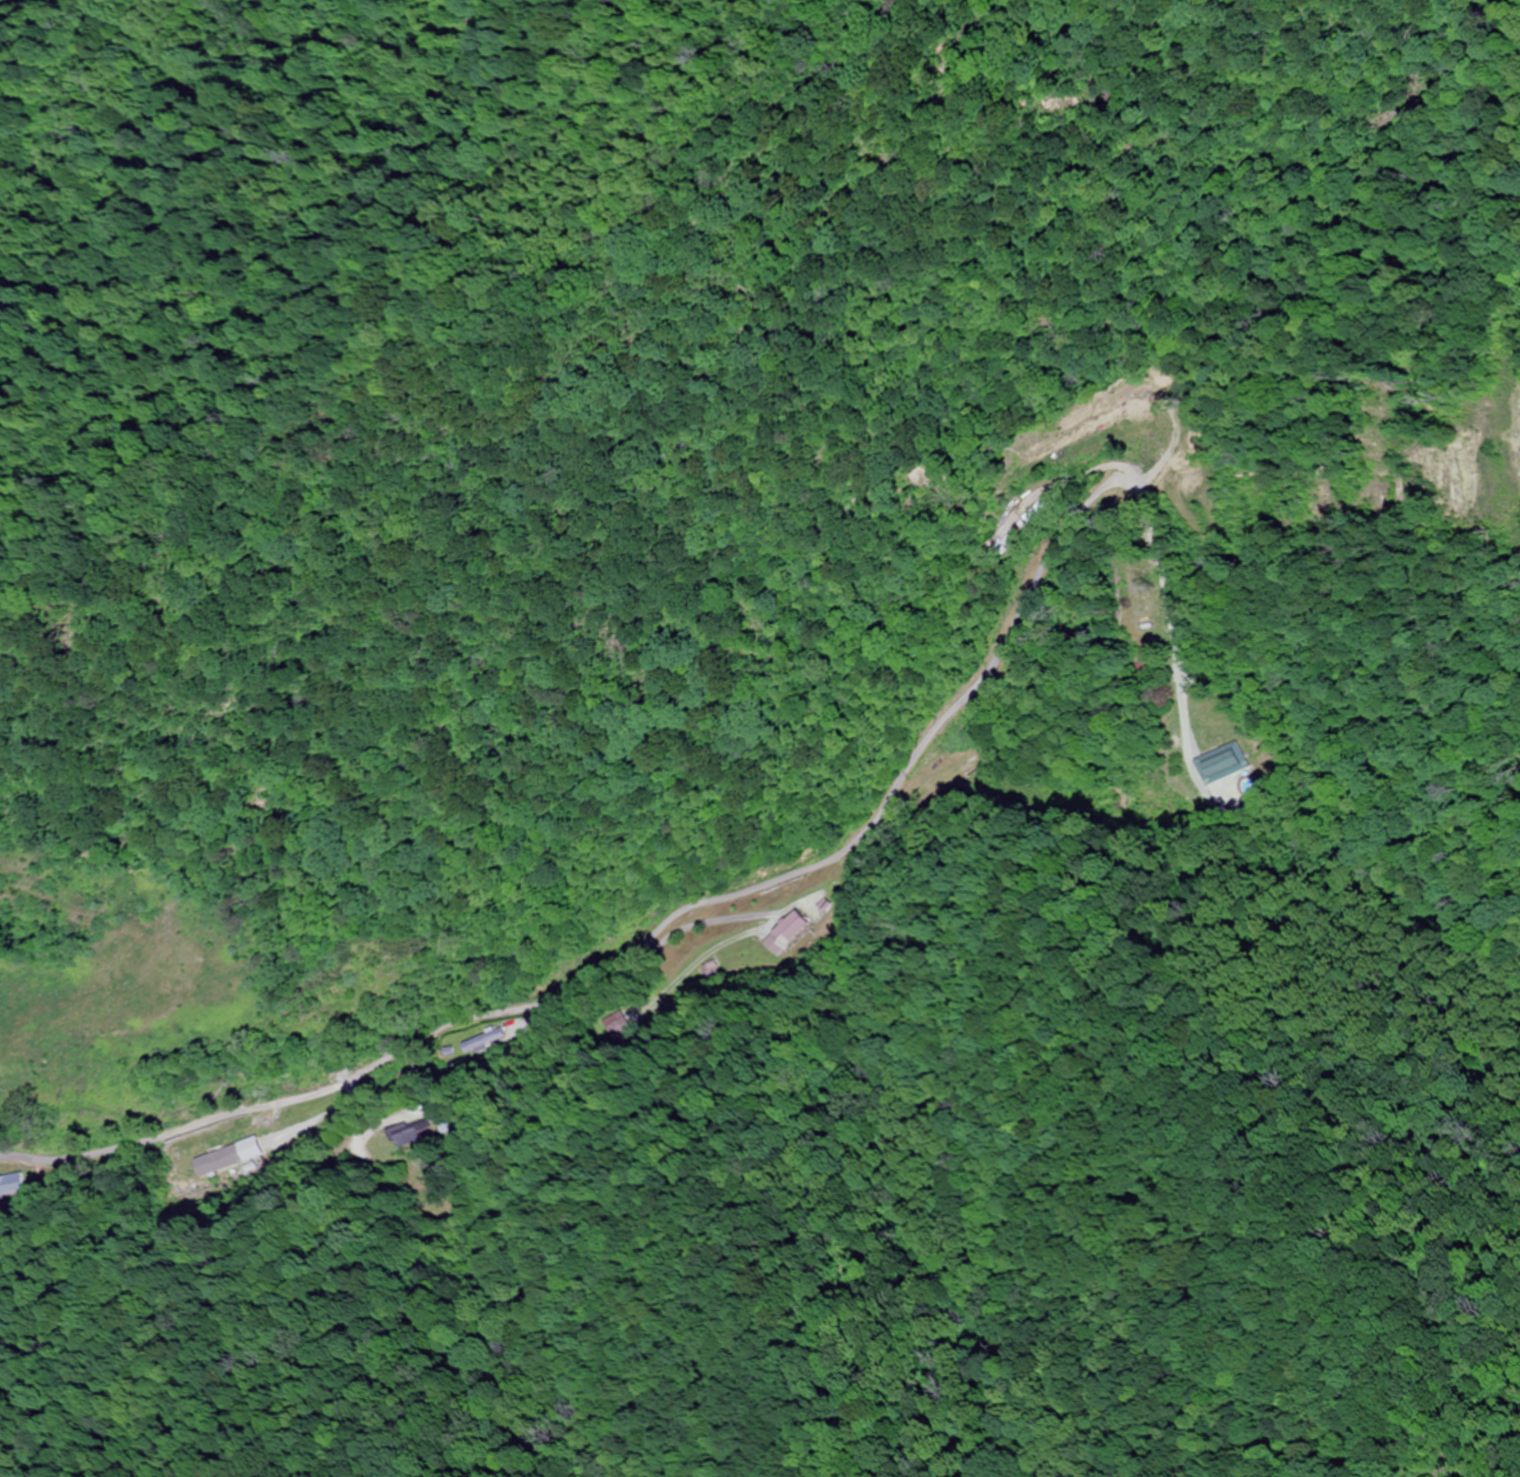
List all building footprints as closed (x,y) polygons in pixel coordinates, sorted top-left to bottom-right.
[(1030,526),(1024,521),(1012,537),(1018,542),(1030,526)] [(1210,785),(1246,769),(1235,744),(1199,760),(1210,785)] [(983,757),(980,752),(950,768),(953,773),(983,757)] [(819,923),(806,910),(772,944),(785,957),(819,923)] [(431,1140),(429,1132),(442,1128),(438,1118),(400,1130),(406,1148),(431,1140)] [(17,1174),(0,1177),(0,1197),(20,1194),(17,1174)]
